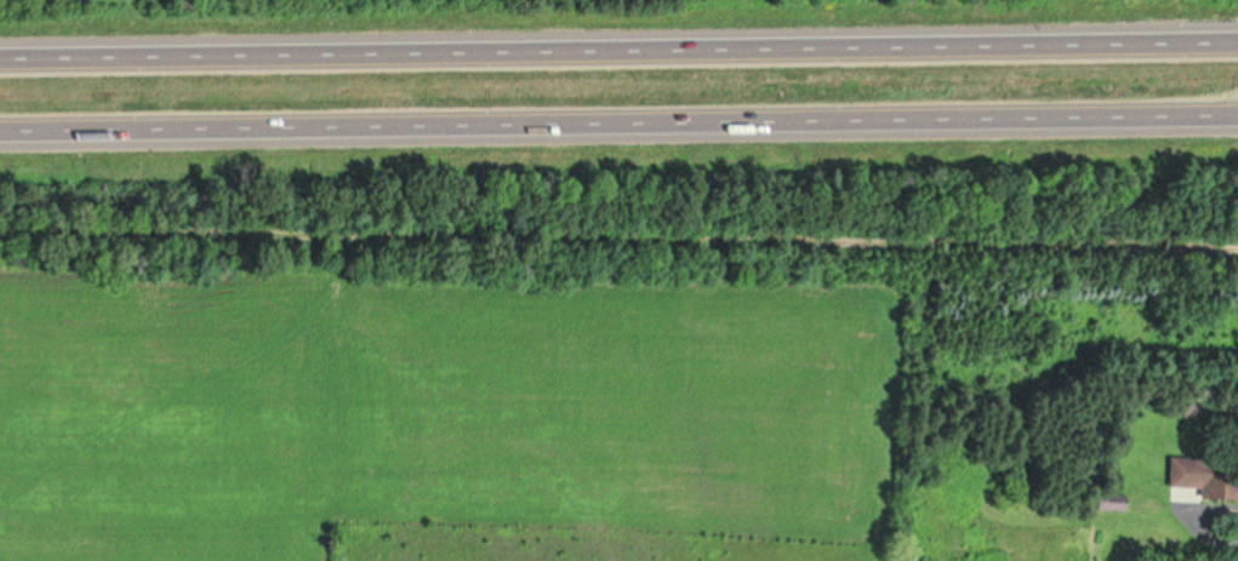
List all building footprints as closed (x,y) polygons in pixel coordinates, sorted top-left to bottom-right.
[(1197,487),(1197,499),(1235,499),(1236,458),(1166,458),(1165,487),(1197,487)]
